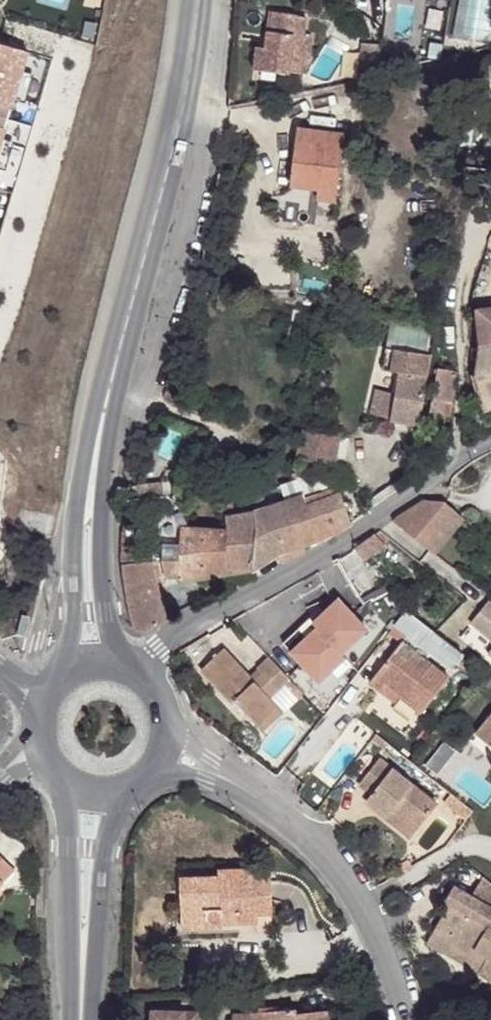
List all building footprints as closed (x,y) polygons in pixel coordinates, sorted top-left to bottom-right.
[(490,24),(490,0),(456,0),(452,36),(490,39),(490,24)] [(266,49),(263,48),(260,71),(289,75),(289,73),(304,75),(306,60),(308,60),(311,37),(303,36),(305,18),(296,16),(296,15),(271,12),(266,49)] [(381,45),(362,43),(358,82),(376,78),(381,45)] [(263,48),(255,47),(252,70),(260,71),(263,48)] [(0,48),(0,125),(7,102),(15,73),(21,54),(0,48)] [(28,77),(15,73),(7,102),(19,105),(28,77)] [(317,200),(335,202),(343,135),(298,129),(291,186),(318,190),(317,200)] [(219,295),(217,307),(232,309),(234,298),(219,295)] [(476,309),(480,344),(475,378),(485,411),(490,409),(490,307),(476,309)] [(431,354),(386,348),(383,371),(399,373),(395,394),(376,390),(370,414),(391,420),(390,422),(418,427),(431,354)] [(457,372),(437,369),(427,427),(442,429),(444,415),(450,416),(457,372)] [(339,437),(303,430),(296,459),(334,465),(339,437)] [(301,479),(299,472),(293,474),(295,481),(301,479)] [(305,499),(338,487),(335,481),(307,477),(301,479),(295,481),(280,485),(285,501),(304,495),(305,499)] [(168,584),(224,575),(227,529),(188,526),(194,507),(184,481),(171,482),(173,508),(164,509),(162,483),(137,485),(138,498),(128,499),(125,514),(154,511),(153,547),(124,546),(124,564),(122,564),(125,589),(131,617),(136,629),(139,632),(144,632),(166,622),(161,593),(155,594),(154,586),(168,584)] [(351,523),(346,509),(338,487),(305,499),(304,495),(285,501),(300,545),(313,542),(338,531),(351,523)] [(227,529),(224,575),(253,570),(256,526),(254,512),(234,515),(231,500),(223,502),(227,529)] [(395,519),(393,521),(433,553),(462,519),(445,504),(446,502),(443,501),(443,502),(425,502),(424,500),(395,519)] [(300,545),(285,501),(254,512),(256,526),(253,570),(278,554),(283,563),(304,553),(300,545)] [(376,534),(385,544),(390,539),(383,533),(380,531),(376,534)] [(353,547),(363,561),(385,544),(376,534),(375,532),(353,547)] [(168,584),(154,586),(155,594),(161,593),(169,591),(168,584)] [(344,605),(339,599),(328,609),(333,615),(344,605)] [(489,600),(470,623),(490,640),(490,601),(489,600)] [(341,653),(367,629),(344,605),(333,615),(328,609),(313,623),(313,624),(302,635),(297,630),(283,643),(319,682),(345,658),(341,653)] [(448,678),(424,659),(430,651),(451,667),(454,663),(463,669),(471,659),(406,610),(388,633),(400,643),(369,682),(380,691),(385,684),(400,696),(421,713),(448,678)] [(302,635),(313,624),(313,623),(309,619),(297,630),(302,635)] [(269,657),(257,668),(258,669),(262,673),(254,681),(250,677),(224,649),(201,670),(232,703),(234,701),(258,726),(278,707),(269,698),(290,679),(269,657)] [(471,659),(463,669),(476,679),(484,669),(471,659)] [(258,669),(250,677),(254,681),(262,673),(258,669)] [(278,707),(258,726),(263,732),(303,694),(290,679),(269,698),(278,707)] [(385,684),(380,691),(395,702),(400,696),(385,684)] [(475,732),(490,745),(490,713),(475,732)] [(376,734),(372,739),(384,748),(388,743),(376,734)] [(419,827),(437,805),(379,759),(359,784),(372,794),(366,802),(386,818),(394,808),(419,827)] [(444,802),(451,807),(458,799),(451,793),(444,802)] [(451,807),(466,820),(473,811),(458,799),(451,807)] [(394,808),(386,818),(411,838),(419,827),(394,808)] [(4,882),(3,881),(14,869),(0,855),(0,886),(4,882)] [(400,865),(404,872),(411,867),(407,860),(400,865)] [(219,870),(220,876),(181,878),(182,910),(207,909),(207,916),(208,919),(211,922),(257,920),(257,913),(271,913),(270,875),(255,875),(255,869),(219,870)] [(490,981),(490,884),(482,877),(471,897),(453,886),(444,903),(448,906),(426,944),(446,956),(452,945),(484,963),(478,974),(490,981)] [(207,909),(182,910),(182,923),(211,922),(208,919),(207,916),(207,909)] [(484,963),(452,945),(446,956),(478,974),(484,963)] [(234,1013),(235,1019),(329,1019),(328,1010),(296,1013),(295,1008),(234,1013)] [(200,1012),(151,1010),(151,1019),(199,1019),(200,1012)]
